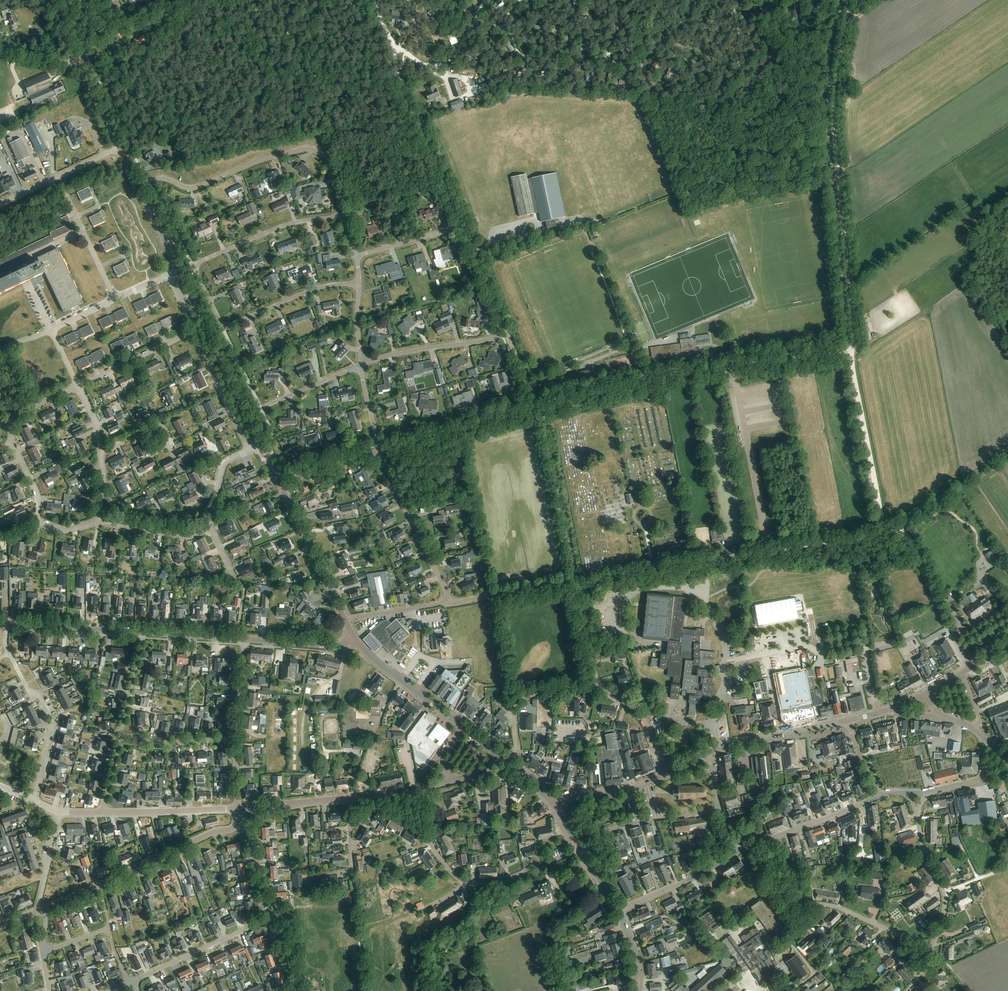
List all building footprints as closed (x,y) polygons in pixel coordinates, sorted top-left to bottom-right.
[(493,6),(496,9),(504,0),(503,0),(499,0),(493,6)] [(768,5),(768,4),(759,6),(760,14),(769,12),(769,13),(771,13),(772,13),(772,11),(771,7),(770,5),(768,5)] [(392,10),(392,12),(391,18),(408,21),(409,13),(392,10)] [(584,18),(590,15),(588,11),(577,16),(579,20),(580,19),(581,22),(585,21),(584,18)] [(13,29),(18,27),(16,23),(13,15),(12,15),(11,12),(9,13),(3,15),(4,19),(8,17),(12,25),(13,29)] [(517,13),(515,16),(525,21),(527,18),(517,13)] [(623,26),(614,22),(612,26),(616,27),(615,30),(618,31),(619,29),(621,30),(623,26)] [(582,27),(583,32),(583,35),(589,34),(588,31),(595,30),(594,26),(582,27)] [(433,33),(437,38),(442,33),(437,29),(433,33)] [(511,53),(514,50),(508,41),(505,43),(511,53)] [(117,48),(114,42),(112,43),(112,42),(109,43),(108,42),(106,43),(108,48),(110,51),(117,48)] [(444,42),(437,45),(439,51),(446,48),(444,42)] [(771,45),(767,55),(767,56),(775,59),(780,48),(772,44),(771,45)] [(628,56),(630,55),(625,45),(622,46),(623,47),(620,49),(623,55),(626,53),(628,56)] [(642,72),(646,69),(639,60),(636,63),(642,72)] [(649,72),(653,74),(657,64),(653,63),(649,72)] [(675,72),(673,70),(669,68),(664,78),(667,80),(670,74),(673,76),(675,72)] [(593,71),(589,71),(589,77),(586,77),(587,82),(590,82),(594,81),(593,71)] [(609,71),(608,77),(605,76),(605,80),(607,81),(607,83),(612,83),(613,72),(609,71)] [(47,72),(24,82),(34,105),(57,95),(56,93),(64,90),(61,83),(53,86),(47,72)] [(463,95),(457,79),(450,81),(455,98),(463,95)] [(429,101),(439,96),(436,89),(435,89),(432,84),(426,87),(428,92),(425,94),(429,101)] [(464,100),(452,102),(454,110),(465,107),(464,100)] [(47,112),(33,118),(36,123),(49,117),(47,112)] [(36,127),(32,119),(23,123),(37,153),(46,149),(36,127)] [(74,146),(76,145),(81,143),(80,141),(85,139),(81,132),(76,134),(75,132),(76,132),(74,128),(72,129),(71,128),(72,128),(69,122),(63,125),(68,135),(69,135),(74,146)] [(62,132),(58,124),(53,126),(57,134),(62,132)] [(18,162),(22,160),(29,157),(21,138),(13,142),(11,137),(7,139),(18,162)] [(156,142),(159,146),(168,142),(166,137),(156,142)] [(148,162),(158,158),(153,148),(144,153),(147,158),(146,158),(148,162)] [(169,163),(174,161),(170,152),(165,154),(169,163)] [(299,163),(294,167),(296,170),(297,169),(302,173),(301,174),(301,175),(303,178),(305,178),(305,177),(306,178),(312,173),(303,163),(301,165),(299,163)] [(29,168),(31,171),(23,175),(26,182),(37,177),(32,167),(29,168)] [(278,171),(267,174),(269,179),(270,179),(271,184),(269,185),(271,190),(280,187),(278,182),(281,180),(278,171)] [(559,226),(558,219),(566,217),(556,173),(527,179),(526,174),(511,178),(519,217),(539,213),(541,222),(545,221),(547,228),(559,226)] [(9,190),(8,187),(10,186),(11,187),(15,185),(11,176),(5,179),(4,179),(0,181),(0,194),(9,190)] [(77,193),(81,201),(93,196),(91,192),(94,191),(90,183),(87,184),(89,187),(77,193)] [(231,197),(244,192),(241,184),(233,188),(233,189),(228,191),(231,197)] [(321,200),(320,188),(305,189),(305,193),(300,194),(298,187),(291,190),(295,200),(301,198),(301,196),(306,196),(306,200),(311,200),(311,204),(319,203),(319,200),(321,200)] [(258,190),(251,192),(253,199),(261,196),(258,190)] [(435,191),(431,193),(436,204),(440,202),(435,191)] [(290,204),(288,199),(287,198),(283,200),(284,201),(272,206),(275,213),(287,208),(286,206),(290,204)] [(184,208),(194,208),(194,199),(190,199),(190,201),(180,200),(179,207),(179,210),(180,210),(183,211),(184,210),(184,208)] [(248,205),(251,212),(238,218),(241,226),(246,223),(247,224),(253,222),(251,216),(258,213),(254,203),(248,205)] [(443,205),(440,206),(436,207),(436,208),(424,211),(424,210),(419,211),(421,217),(424,216),(424,217),(425,216),(426,219),(439,215),(438,213),(444,211),(443,205)] [(106,217),(103,209),(100,211),(101,212),(89,217),(93,226),(105,221),(103,218),(106,217)] [(395,222),(405,218),(402,210),(396,212),(396,213),(392,215),(395,222)] [(211,225),(219,221),(216,215),(208,218),(210,222),(199,226),(200,228),(193,231),(194,235),(198,234),(199,236),(205,234),(206,235),(212,232),(208,225),(210,224),(211,225)] [(374,225),(366,227),(369,238),(380,235),(378,227),(381,226),(379,217),(372,219),(374,225)] [(335,240),(332,231),(323,234),(327,247),(335,245),(333,240),(335,240)] [(101,243),(106,252),(117,246),(116,243),(118,241),(115,235),(112,236),(113,237),(101,243)] [(317,244),(315,236),(308,238),(310,246),(317,244)] [(36,243),(39,249),(47,245),(44,239),(36,243)] [(298,246),(295,239),(277,245),(280,252),(298,246)] [(433,260),(437,269),(446,267),(444,263),(456,259),(453,246),(450,247),(441,249),(441,250),(434,251),(436,259),(433,260)] [(0,279),(0,293),(44,272),(47,279),(63,312),(84,303),(57,248),(37,258),(39,261),(0,279)] [(322,262),(321,254),(314,255),(315,263),(322,262)] [(431,270),(430,266),(430,265),(427,266),(424,254),(408,258),(410,265),(414,264),(414,265),(415,270),(422,268),(423,272),(431,270)] [(251,256),(241,260),(243,266),(246,264),(247,267),(248,269),(248,270),(249,270),(249,271),(250,271),(251,271),(252,270),(253,270),(253,269),(253,268),(253,267),(252,265),(258,262),(259,264),(262,262),(259,255),(251,258),(251,256)] [(341,268),(340,260),(331,261),(330,255),(323,256),(324,262),(326,262),(328,269),(341,268)] [(127,259),(124,261),(125,262),(114,267),(117,274),(116,274),(117,275),(118,276),(129,271),(128,267),(130,266),(127,259)] [(378,271),(379,276),(390,274),(392,280),(403,277),(401,269),(397,270),(394,262),(386,264),(377,267),(378,271)] [(297,269),(288,272),(290,279),(295,277),(296,281),(309,276),(308,274),(312,273),(309,266),(306,268),(306,269),(298,272),(297,269)] [(227,268),(215,273),(217,277),(219,281),(227,277),(228,279),(231,277),(227,268)] [(238,269),(232,272),(234,278),(235,277),(236,279),(236,280),(241,278),(238,269)] [(437,271),(429,273),(431,282),(439,279),(437,271)] [(275,274),(272,276),(267,278),(263,280),(265,283),(269,282),(272,290),(281,287),(275,274)] [(238,290),(240,288),(239,285),(231,289),(232,292),(230,293),(237,306),(244,302),(238,290)] [(389,285),(383,287),(384,294),(375,296),(377,304),(388,301),(388,302),(393,301),(389,285)] [(147,299),(150,305),(152,304),(153,305),(163,300),(159,292),(149,297),(147,299)] [(438,302),(447,299),(445,293),(436,296),(438,302)] [(479,310),(483,308),(478,296),(474,298),(478,308),(479,310)] [(147,307),(150,305),(147,299),(144,300),(143,299),(134,304),(138,312),(147,308),(147,307)] [(333,316),(334,317),(341,315),(339,308),(340,308),(339,301),(324,304),(325,311),(334,310),(335,312),(333,312),(333,313),(333,316)] [(112,315),(115,322),(118,320),(118,322),(128,317),(124,308),(114,313),(115,314),(112,315)] [(301,312),(293,315),(289,317),(293,326),(297,324),(297,323),(307,319),(307,320),(312,318),(309,310),(302,313),(301,312)] [(434,324),(434,325),(438,334),(451,329),(449,324),(447,320),(452,318),(450,313),(439,317),(441,321),(434,324)] [(483,319),(481,313),(477,315),(478,317),(476,318),(476,321),(470,321),(471,320),(463,319),(462,327),(470,327),(479,328),(480,322),(480,321),(483,319)] [(112,323),(115,322),(112,315),(109,316),(99,321),(103,329),(113,324),(112,323)] [(158,323),(161,330),(164,328),(164,330),(174,325),(171,316),(160,321),(161,322),(158,323)] [(404,320),(405,322),(398,327),(405,336),(409,332),(407,330),(415,324),(409,316),(404,320)] [(286,324),(283,325),(280,320),(277,321),(278,323),(266,328),(269,335),(283,329),(284,334),(289,332),(286,324)] [(158,331),(161,330),(158,323),(155,325),(155,324),(145,329),(149,337),(159,332),(158,331)] [(77,331),(80,338),(83,337),(84,338),(94,333),(90,325),(80,330),(77,331)] [(380,335),(377,334),(378,330),(370,329),(368,335),(372,336),(370,346),(377,348),(378,344),(383,345),(385,336),(381,335),(380,335)] [(78,339),(80,338),(77,331),(75,333),(74,332),(64,337),(68,345),(78,341),(78,339)] [(124,340),(127,346),(130,345),(130,346),(140,341),(136,333),(126,338),(124,340)] [(247,335),(242,337),(240,338),(243,345),(249,342),(254,354),(263,351),(261,346),(259,347),(254,336),(249,338),(248,334),(247,335)] [(680,340),(681,344),(662,346),(650,348),(652,358),(675,355),(675,353),(691,351),(690,348),(694,348),(694,346),(711,343),(709,334),(695,336),(696,339),(693,339),(693,338),(680,340)] [(338,348),(334,352),(337,355),(336,357),(339,360),(341,358),(341,359),(345,355),(344,354),(348,350),(343,345),(345,343),(341,339),(337,344),(340,347),(338,348)] [(124,347),(127,346),(124,340),(121,341),(121,340),(110,345),(114,353),(124,349),(124,347)] [(317,347),(314,341),(306,344),(309,350),(317,347)] [(89,356),(92,362),(95,361),(95,363),(105,358),(101,350),(91,354),(92,355),(89,356)] [(175,363),(178,371),(182,369),(181,367),(193,361),(189,353),(177,359),(178,362),(175,363)] [(488,360),(485,359),(484,363),(481,362),(479,367),(486,368),(486,367),(489,367),(490,364),(497,366),(499,361),(500,361),(501,359),(500,356),(497,355),(490,353),(488,360)] [(89,364),(92,362),(89,356),(86,358),(86,357),(76,362),(80,370),(90,365),(89,364)] [(453,375),(458,372),(456,369),(466,363),(462,356),(457,360),(456,359),(453,361),(453,362),(451,363),(453,367),(449,369),(453,375)] [(162,370),(166,368),(163,362),(160,363),(158,359),(145,365),(149,373),(161,367),(162,370)] [(407,380),(414,378),(413,376),(424,373),(424,372),(433,370),(431,360),(413,364),(414,369),(412,370),(405,373),(407,380)] [(298,370),(301,378),(312,373),(311,371),(314,369),(311,362),(305,364),(306,366),(301,368),(301,369),(298,370)] [(283,378),(284,369),(279,368),(279,370),(273,370),(273,372),(268,371),(267,372),(267,375),(265,375),(264,381),(272,381),(272,388),(277,388),(277,382),(278,382),(278,378),(283,378)] [(396,375),(395,369),(388,371),(387,368),(382,369),(385,385),(377,387),(379,393),(391,391),(389,377),(396,375)] [(477,375),(475,368),(467,371),(469,377),(477,375)] [(579,380),(594,376),(592,369),(577,373),(579,380)] [(201,372),(197,374),(195,371),(189,374),(191,377),(193,376),(199,389),(207,385),(201,372)] [(492,375),(492,378),(489,379),(492,391),(499,389),(499,387),(501,385),(501,384),(501,383),(508,381),(506,372),(498,374),(498,373),(492,375)] [(118,388),(121,394),(124,392),(122,388),(135,382),(131,374),(119,380),(121,386),(118,388)] [(113,385),(100,391),(104,399),(116,393),(117,395),(121,394),(118,388),(115,389),(113,385)] [(339,388),(335,389),(337,399),(348,396),(349,400),(354,399),(353,395),(354,395),(352,387),(339,390),(339,388)] [(170,388),(160,393),(167,407),(174,403),(171,397),(173,396),(170,388)] [(460,395),(453,397),(455,405),(462,404),(464,403),(464,402),(465,402),(466,405),(475,403),(472,392),(463,394),(463,396),(461,396),(460,395)] [(143,396),(147,404),(152,402),(148,394),(143,396)] [(437,402),(429,401),(429,395),(421,394),(420,406),(422,406),(422,408),(436,410),(437,402)] [(144,405),(147,404),(143,396),(137,399),(143,402),(144,405)] [(396,400),(399,409),(385,413),(387,417),(399,414),(400,420),(404,419),(403,413),(406,412),(403,398),(396,400)] [(69,421),(71,420),(77,417),(76,414),(80,412),(73,399),(66,403),(68,409),(67,410),(70,416),(69,416),(70,418),(68,419),(69,421)] [(214,414),(218,413),(212,400),(204,404),(210,416),(208,417),(210,421),(216,418),(214,414)] [(310,418),(320,417),(321,419),(327,418),(326,411),(327,411),(327,406),(329,406),(329,401),(320,402),(320,411),(310,412),(310,418)] [(122,415),(121,413),(115,415),(114,412),(115,412),(111,404),(106,407),(106,409),(103,411),(107,419),(115,415),(116,418),(122,415)] [(138,418),(148,413),(145,407),(135,411),(138,418)] [(63,421),(61,416),(58,410),(55,412),(53,408),(40,414),(44,422),(56,416),(57,418),(59,423),(63,421)] [(281,425),(297,424),(296,417),(294,418),(293,410),(288,410),(289,418),(280,419),(281,425)] [(361,421),(358,410),(349,413),(354,432),(362,430),(359,421),(361,421)] [(185,436),(191,433),(189,429),(187,431),(181,418),(173,422),(179,435),(183,433),(185,436)] [(216,430),(226,425),(222,419),(212,423),(216,430)] [(110,433),(120,429),(117,422),(107,426),(110,433)] [(78,425),(70,429),(71,431),(72,431),(75,438),(85,433),(82,426),(80,427),(79,426),(78,425)] [(28,446),(38,441),(36,438),(34,439),(28,426),(20,430),(26,443),(27,443),(28,446)] [(334,440),(341,438),(339,430),(326,434),(328,440),(334,439),(334,440)] [(318,434),(305,437),(307,446),(311,445),(313,447),(321,445),(318,434)] [(70,444),(76,441),(74,438),(68,441),(67,439),(63,441),(63,440),(60,441),(63,447),(70,443),(70,444)] [(223,439),(219,441),(218,439),(213,441),(214,444),(217,443),(221,452),(228,449),(223,439)] [(291,446),(283,449),(286,455),(290,453),(291,454),(297,451),(297,450),(300,448),(296,439),(292,441),(294,444),(291,446)] [(78,444),(76,445),(81,455),(87,452),(86,450),(89,448),(85,440),(78,443),(78,444)] [(38,441),(28,446),(30,449),(28,450),(34,463),(42,459),(36,447),(40,445),(38,441)] [(196,453),(206,448),(202,441),(192,446),(196,453)] [(139,457),(146,454),(141,444),(134,448),(139,457)] [(176,452),(179,458),(176,460),(182,472),(183,472),(187,470),(186,468),(184,468),(180,459),(190,454),(186,447),(176,452)] [(9,461),(6,453),(0,456),(0,459),(2,464),(9,461)] [(127,465),(130,463),(127,456),(123,458),(122,454),(109,460),(113,468),(121,464),(123,468),(127,466),(127,465)] [(141,473),(146,471),(146,470),(155,465),(152,458),(142,463),(144,466),(139,469),(141,473)] [(173,461),(172,458),(162,463),(165,469),(175,465),(176,466),(175,466),(178,471),(176,472),(177,475),(182,472),(176,460),(173,461)] [(48,469),(50,473),(43,476),(47,484),(60,478),(58,475),(63,472),(59,464),(48,469)] [(76,475),(86,470),(83,464),(73,468),(76,475)] [(250,475),(256,473),(256,472),(254,466),(247,469),(245,465),(234,470),(238,477),(244,473),(247,478),(251,477),(250,475)] [(5,471),(7,473),(4,475),(7,482),(10,480),(9,477),(19,472),(16,466),(5,471)] [(368,489),(374,486),(373,483),(372,484),(368,476),(370,475),(367,470),(363,472),(363,471),(355,475),(357,481),(361,480),(363,484),(364,488),(366,491),(368,489)] [(191,489),(198,486),(196,483),(200,481),(196,471),(195,472),(189,475),(192,482),(186,485),(189,490),(191,489)] [(123,479),(125,478),(123,474),(117,477),(119,481),(115,482),(121,495),(129,491),(123,479)] [(84,491),(91,488),(86,478),(79,481),(84,491)] [(301,487),(304,493),(310,490),(310,489),(311,489),(310,487),(309,488),(308,484),(301,487)] [(239,488),(241,493),(242,494),(247,492),(244,485),(239,488)] [(198,486),(191,489),(189,490),(187,491),(189,494),(182,497),(186,505),(199,499),(195,492),(199,490),(198,486)] [(254,489),(254,490),(247,494),(249,499),(257,495),(265,491),(264,491),(265,490),(264,489),(263,488),(263,487),(261,488),(260,486),(257,488),(256,487),(255,488),(255,489),(254,489)] [(380,498),(378,493),(374,486),(368,489),(366,491),(365,491),(368,497),(368,496),(370,500),(374,498),(373,497),(377,495),(377,496),(378,496),(379,498),(380,498)] [(15,501),(23,497),(18,488),(10,491),(15,501)] [(9,492),(8,489),(0,493),(0,501),(8,497),(8,493),(9,492)] [(152,495),(149,489),(145,490),(147,495),(135,501),(139,509),(151,503),(150,499),(153,498),(152,495)] [(160,503),(173,498),(169,490),(156,496),(160,503)] [(309,507),(319,502),(314,493),(313,493),(304,497),(303,496),(299,499),(302,505),(307,503),(309,507)] [(632,494),(626,495),(628,505),(634,504),(632,494)] [(379,498),(378,496),(374,498),(370,500),(371,502),(376,512),(384,508),(382,504),(387,501),(384,495),(380,498),(379,498)] [(86,509),(88,501),(74,499),(73,508),(86,509)] [(264,502),(257,506),(253,507),(255,511),(258,509),(259,511),(266,508),(268,513),(275,510),(271,502),(265,504),(264,502)] [(60,513),(61,504),(47,503),(46,511),(60,513)] [(351,505),(351,504),(341,506),(342,513),(352,511),(352,510),(351,505)] [(434,523),(444,522),(444,521),(448,520),(447,516),(460,514),(458,505),(445,507),(446,510),(439,511),(439,516),(433,517),(434,523)] [(19,518),(27,515),(23,507),(19,509),(20,510),(13,512),(16,520),(20,519),(19,518)] [(390,523),(396,520),(393,514),(389,516),(387,511),(379,515),(381,521),(384,520),(387,526),(390,525),(390,523)] [(332,513),(329,513),(321,514),(322,521),(330,519),(330,521),(334,520),(332,513)] [(232,525),(234,524),(232,519),(223,523),(225,527),(221,528),(225,537),(235,532),(232,525)] [(268,525),(271,532),(278,529),(278,528),(282,526),(279,520),(268,525)] [(337,525),(337,530),(340,529),(341,535),(338,536),(338,537),(334,538),(335,544),(347,542),(345,529),(346,528),(346,524),(337,525)] [(716,530),(715,530),(715,527),(715,525),(711,526),(711,531),(712,542),(722,541),(721,535),(717,535),(716,530)] [(256,527),(250,530),(255,539),(261,536),(256,527)] [(391,541),(393,540),(395,543),(399,541),(398,538),(402,536),(403,537),(405,536),(404,535),(405,535),(402,529),(397,532),(395,530),(390,532),(391,533),(388,535),(390,538),(389,539),(391,541)] [(387,539),(383,532),(379,535),(382,541),(387,539)] [(455,542),(461,540),(460,534),(454,535),(454,539),(445,540),(446,547),(456,546),(455,542)] [(241,546),(247,544),(243,535),(235,539),(238,543),(230,547),(233,554),(243,550),(241,546)] [(30,552),(28,559),(36,560),(37,554),(37,552),(44,553),(45,543),(44,543),(45,539),(38,538),(37,546),(35,545),(34,552),(34,553),(30,552)] [(106,539),(105,539),(104,549),(109,550),(108,558),(114,559),(116,545),(113,544),(114,541),(111,540),(111,539),(106,538),(106,539)] [(194,562),(201,559),(207,556),(206,553),(210,551),(204,538),(196,542),(202,554),(192,559),(194,562)] [(95,556),(96,548),(92,547),(93,541),(85,540),(83,550),(89,551),(88,555),(95,556)] [(282,548),(283,551),(284,552),(289,549),(288,549),(289,548),(290,549),(291,549),(292,548),(292,547),(289,540),(281,544),(280,543),(277,545),(280,550),(282,548)] [(16,541),(14,550),(13,550),(12,554),(19,555),(19,558),(25,559),(27,551),(23,550),(24,543),(16,541)] [(75,557),(76,552),(74,551),(74,546),(63,544),(61,551),(69,553),(69,556),(75,557)] [(138,562),(139,554),(136,553),(137,547),(127,545),(126,556),(132,557),(132,561),(138,562)] [(160,558),(161,551),(157,551),(158,548),(151,547),(151,545),(146,545),(145,553),(152,554),(152,555),(156,555),(156,558),(160,558)] [(187,552),(183,554),(179,546),(175,546),(174,548),(168,547),(167,553),(171,553),(172,554),(173,554),(177,564),(183,561),(184,562),(190,559),(187,552)] [(413,552),(410,546),(403,550),(402,547),(397,549),(400,555),(404,553),(406,558),(411,556),(409,554),(413,552)] [(992,565),(1001,559),(994,549),(990,551),(985,555),(992,565)] [(340,565),(346,562),(344,558),(348,557),(346,552),(342,554),(343,556),(337,559),(340,565)] [(455,569),(468,567),(467,563),(468,563),(467,555),(458,556),(458,559),(450,560),(452,568),(455,568),(455,569)] [(207,556),(201,559),(203,562),(205,561),(211,574),(219,570),(213,557),(209,559),(207,556)] [(298,562),(299,562),(298,559),(297,559),(296,556),(292,558),(288,559),(289,561),(286,563),(288,568),(291,566),(292,566),(299,563),(298,562)] [(252,563),(250,559),(245,562),(246,565),(239,568),(243,576),(244,575),(245,578),(254,574),(253,571),(256,571),(253,564),(252,563)] [(346,562),(340,565),(342,571),(349,568),(347,565),(349,564),(348,561),(346,562)] [(422,571),(419,565),(413,568),(411,565),(406,568),(410,576),(414,574),(414,575),(415,574),(416,575),(418,574),(418,573),(422,571)] [(8,567),(0,567),(0,580),(8,580),(8,567)] [(352,575),(357,573),(356,569),(354,570),(352,567),(349,568),(352,575)] [(24,570),(12,570),(13,579),(24,578),(24,570)] [(167,573),(164,570),(160,577),(163,579),(167,579),(169,577),(167,573)] [(372,597),(374,606),(392,602),(388,582),(396,580),(391,571),(367,575),(368,580),(369,585),(370,587),(372,597)] [(465,575),(466,582),(460,584),(463,592),(476,586),(473,579),(475,578),(474,573),(465,575)] [(998,583),(989,573),(983,578),(992,588),(998,583)] [(306,577),(307,576),(306,575),(305,575),(304,574),(301,575),(294,578),(296,584),(302,581),(302,580),(307,578),(306,577)] [(355,583),(359,582),(357,576),(356,575),(352,577),(353,578),(345,580),(347,587),(352,585),(353,585),(354,585),(355,584),(355,583)] [(416,578),(408,582),(410,586),(418,582),(416,578)] [(427,580),(421,583),(419,584),(421,587),(417,588),(419,591),(421,591),(423,596),(430,593),(429,590),(431,589),(427,580)] [(359,595),(362,594),(361,588),(358,589),(357,589),(350,592),(350,593),(350,595),(351,595),(352,598),(360,595),(359,595)] [(296,598),(299,603),(301,602),(302,602),(308,599),(304,591),(298,594),(299,597),(296,598)] [(398,604),(404,602),(402,594),(399,595),(398,591),(393,592),(394,598),(397,598),(398,604)] [(37,598),(38,593),(28,593),(28,597),(29,597),(29,603),(29,608),(33,608),(34,598),(37,598)] [(641,608),(639,634),(643,634),(642,639),(665,641),(664,653),(661,653),(660,659),(651,658),(651,664),(650,663),(650,667),(653,668),(653,667),(659,668),(659,669),(665,669),(666,668),(668,668),(667,676),(673,677),(672,683),(671,683),(670,694),(663,694),(662,696),(670,697),(670,699),(679,700),(679,692),(682,692),(681,696),(686,697),(686,693),(695,694),(695,695),(689,694),(688,703),(689,703),(688,716),(695,716),(696,704),(700,704),(700,698),(711,700),(712,692),(713,692),(714,684),(712,684),(713,677),(708,676),(709,669),(706,669),(699,668),(697,668),(696,675),(691,675),(692,663),(693,663),(693,665),(699,666),(699,665),(706,666),(712,666),(712,660),(712,659),(715,660),(716,652),(699,650),(700,636),(704,637),(705,629),(697,628),(696,630),(683,629),(685,608),(688,608),(689,597),(647,593),(646,608),(641,608)] [(977,600),(972,594),(968,597),(973,603),(977,600)] [(62,596),(54,595),(53,595),(52,604),(55,604),(55,607),(63,608),(63,602),(62,602),(63,596),(62,596)] [(90,612),(97,612),(98,596),(90,595),(89,606),(90,606),(90,612)] [(81,609),(82,602),(82,598),(73,597),(73,602),(74,602),(74,609),(78,609),(78,610),(80,610),(80,609),(81,609)] [(201,597),(200,602),(197,601),(197,604),(193,604),(192,618),(193,618),(193,619),(200,620),(201,619),(202,608),(201,608),(202,603),(206,604),(207,597),(201,597)] [(980,602),(978,600),(965,609),(973,620),(983,613),(982,612),(993,605),(987,597),(980,602)] [(364,607),(367,606),(365,599),(354,603),(354,604),(353,604),(355,609),(356,611),(360,609),(360,610),(361,609),(361,610),(363,609),(363,608),(364,608),(364,607)] [(126,601),(126,603),(125,608),(126,608),(126,615),(132,615),(132,612),(133,613),(133,604),(129,604),(129,601),(126,601)] [(137,615),(145,616),(146,602),(138,601),(137,615)] [(317,630),(327,617),(319,611),(318,612),(311,606),(307,603),(306,604),(303,602),(298,609),(304,615),(306,613),(313,619),(312,621),(315,623),(313,626),(317,630)] [(169,618),(170,608),(170,606),(169,605),(169,604),(162,603),(161,612),(163,612),(162,617),(169,618)] [(187,610),(187,605),(184,604),(183,605),(177,605),(176,609),(175,617),(176,617),(176,618),(178,618),(179,618),(183,618),(183,609),(187,610)] [(291,618),(291,609),(284,608),(278,608),(277,615),(284,616),(284,617),(291,618)] [(212,611),(212,612),(211,621),(219,621),(221,622),(221,615),(218,615),(219,609),(210,609),(210,611),(212,611)] [(265,610),(263,610),(256,609),(254,610),(250,610),(250,616),(252,616),(251,624),(261,624),(261,617),(264,618),(265,610)] [(226,622),(233,622),(234,615),(236,615),(236,611),(226,610),(226,622)] [(395,648),(404,640),(410,634),(402,625),(405,622),(401,618),(397,619),(391,624),(390,622),(385,627),(390,632),(388,634),(391,637),(382,645),(390,653),(395,648)] [(385,627),(390,622),(388,620),(387,620),(382,622),(371,632),(382,645),(391,637),(388,634),(390,632),(385,627)] [(382,645),(371,632),(363,639),(375,652),(382,645)] [(449,647),(451,644),(451,641),(448,639),(445,639),(444,641),(440,642),(439,635),(432,635),(433,650),(441,649),(440,646),(444,645),(446,647),(449,647)] [(20,646),(21,646),(20,651),(27,652),(28,647),(28,643),(28,639),(22,638),(21,642),(20,646)] [(945,653),(952,648),(946,638),(933,646),(938,653),(939,653),(939,655),(939,656),(945,653)] [(395,648),(390,653),(395,657),(400,661),(409,650),(404,645),(406,642),(404,640),(395,648)] [(41,656),(41,646),(36,645),(36,652),(32,651),(31,659),(38,659),(38,656),(41,656)] [(49,659),(49,653),(46,652),(46,646),(41,646),(41,656),(43,656),(43,659),(49,659)] [(57,657),(58,647),(52,647),(52,653),(49,653),(49,659),(54,659),(54,657),(57,657)] [(65,660),(65,654),(62,654),(63,647),(58,647),(57,657),(59,657),(59,660),(65,660)] [(73,658),(74,648),(69,648),(68,654),(65,654),(65,660),(71,661),(71,658),(73,658)] [(81,661),(82,655),(79,655),(79,648),(74,648),(73,658),(76,659),(76,661),(81,661)] [(118,654),(118,649),(112,648),(111,652),(106,652),(105,659),(113,660),(113,659),(113,658),(118,657),(118,656),(118,654)] [(273,661),(274,651),(271,650),(266,649),(266,651),(263,651),(263,649),(257,648),(257,650),(252,650),(251,659),(273,661)] [(945,658),(950,665),(955,662),(952,657),(956,655),(952,648),(945,653),(947,656),(945,658)] [(90,660),(90,649),(85,649),(85,655),(82,655),(81,661),(87,662),(87,659),(90,660)] [(90,649),(90,660),(92,660),(92,662),(98,662),(98,656),(95,656),(95,650),(90,649)] [(128,650),(118,649),(118,654),(123,654),(122,656),(127,657),(127,655),(128,655),(128,650)] [(924,650),(921,652),(920,653),(921,656),(914,660),(928,683),(935,679),(936,677),(936,676),(939,674),(929,659),(930,659),(924,650)] [(154,657),(159,657),(159,652),(152,651),(152,656),(151,656),(150,661),(153,661),(154,657)] [(234,662),(235,654),(228,653),(227,660),(224,660),(224,659),(215,658),(214,671),(219,672),(224,672),(224,667),(227,667),(228,662),(234,662)] [(943,669),(950,665),(945,658),(947,656),(945,653),(939,656),(940,657),(941,656),(942,658),(941,659),(939,661),(943,669)] [(187,655),(178,654),(177,663),(186,664),(187,655)] [(628,658),(627,654),(611,656),(612,663),(618,662),(618,659),(628,658)] [(199,655),(197,655),(196,663),(195,663),(195,667),(200,667),(200,665),(208,666),(208,662),(208,658),(205,658),(205,659),(204,659),(204,655),(199,655)] [(336,669),(336,670),(339,671),(342,659),(337,657),(337,659),(334,659),(334,657),(326,655),(326,656),(320,655),(317,665),(329,668),(329,667),(336,669)] [(296,663),(296,657),(286,656),(286,663),(281,663),(280,679),(296,680),(297,663),(296,663)] [(851,659),(853,672),(859,671),(857,657),(851,658),(851,659)] [(908,679),(899,684),(898,685),(903,694),(913,688),(914,691),(925,685),(919,675),(916,676),(915,675),(917,674),(910,662),(903,666),(905,671),(906,670),(908,673),(907,673),(909,678),(914,676),(914,677),(909,680),(908,679)] [(156,671),(157,671),(158,665),(153,665),(153,668),(147,667),(147,671),(148,672),(153,673),(156,673),(156,671)] [(449,671),(446,669),(442,675),(443,676),(441,678),(438,676),(429,688),(435,692),(437,693),(443,697),(443,698),(446,700),(446,699),(446,700),(452,705),(472,678),(472,668),(469,665),(465,670),(449,671)] [(44,682),(53,677),(51,673),(53,672),(51,668),(45,671),(47,674),(41,677),(44,682)] [(626,682),(626,681),(628,680),(632,679),(630,670),(628,671),(627,668),(621,670),(623,675),(618,676),(619,682),(624,681),(625,682),(626,682)] [(815,716),(806,670),(775,676),(783,713),(782,713),(784,721),(793,719),(793,721),(801,720),(801,719),(809,717),(815,716)] [(827,716),(825,706),(823,707),(819,689),(815,689),(813,676),(814,676),(812,670),(807,671),(813,706),(817,705),(819,716),(821,715),(822,718),(827,716)] [(117,676),(116,681),(121,682),(123,676),(118,674),(118,673),(114,672),(113,675),(117,676)] [(385,679),(378,674),(373,681),(370,678),(365,684),(365,687),(375,694),(383,685),(381,684),(385,679)] [(1002,674),(996,677),(1000,686),(1001,688),(1004,686),(1003,684),(1006,683),(1002,674)] [(263,684),(263,681),(264,681),(265,677),(259,676),(259,679),(252,679),(251,686),(258,686),(258,684),(263,684)] [(53,677),(44,682),(46,687),(52,684),(53,686),(60,683),(57,678),(54,679),(53,677)] [(983,682),(980,677),(972,682),(980,697),(989,692),(989,693),(995,690),(989,679),(983,682)] [(148,686),(149,682),(144,680),(143,687),(147,688),(147,689),(152,690),(152,687),(148,686)] [(768,693),(766,680),(753,683),(754,683),(757,701),(765,699),(764,693),(768,693)] [(121,682),(116,681),(116,682),(112,681),(111,682),(110,689),(115,690),(116,688),(120,689),(121,682)] [(335,681),(333,693),(339,694),(341,682),(335,681)] [(830,684),(830,687),(831,687),(832,692),(831,692),(832,696),(831,696),(831,697),(831,700),(833,701),(835,700),(835,701),(834,701),(835,703),(832,704),(834,715),(842,713),(838,695),(839,695),(838,690),(836,683),(830,684)] [(472,694),(476,690),(470,685),(466,690),(472,694)] [(58,696),(69,690),(68,688),(64,690),(63,687),(55,691),(58,696)] [(848,688),(850,694),(850,697),(846,698),(846,699),(845,699),(847,709),(849,709),(849,712),(864,708),(861,694),(853,696),(853,693),(851,688),(851,687),(848,688)] [(11,697),(20,692),(18,688),(12,691),(11,688),(5,691),(6,694),(9,693),(11,697)] [(60,700),(68,696),(67,694),(70,692),(69,690),(58,696),(60,700)] [(110,693),(108,692),(98,690),(97,695),(108,698),(110,693)] [(20,692),(11,697),(9,698),(11,703),(12,703),(13,706),(19,703),(17,700),(23,697),(20,692)] [(260,701),(261,698),(257,697),(258,693),(249,692),(248,693),(248,696),(249,696),(249,699),(257,700),(260,701)] [(399,712),(397,714),(397,715),(401,718),(396,725),(404,731),(422,708),(413,702),(412,703),(397,692),(391,700),(392,702),(397,706),(395,710),(396,711),(399,712)] [(976,701),(979,705),(993,698),(990,693),(976,701)] [(225,704),(226,698),(217,697),(218,696),(213,695),(213,701),(217,701),(216,703),(225,704)] [(848,712),(847,709),(845,699),(843,700),(842,695),(839,696),(843,713),(848,712)] [(62,705),(73,699),(72,697),(69,699),(68,696),(60,700),(62,705)] [(471,719),(477,711),(476,710),(480,704),(480,703),(471,696),(461,709),(462,709),(460,711),(467,716),(471,719)] [(147,707),(149,698),(144,697),(144,698),(138,697),(137,705),(143,707),(143,706),(147,707)] [(73,699),(62,705),(65,710),(73,705),(71,703),(74,701),(73,699)] [(580,708),(582,708),(582,705),(580,705),(580,699),(570,699),(570,703),(569,703),(569,704),(568,705),(569,705),(569,706),(570,706),(570,711),(575,711),(574,716),(579,716),(580,708)] [(369,702),(369,713),(381,713),(381,706),(380,706),(380,703),(380,702),(369,702)] [(774,702),(765,704),(765,705),(761,705),(765,722),(762,722),(763,728),(774,726),(773,720),(777,719),(774,702)] [(988,710),(998,736),(1000,736),(1002,740),(1007,737),(1007,727),(1005,720),(1007,719),(1007,702),(988,710)] [(23,715),(34,709),(31,704),(24,709),(25,711),(22,713),(23,715)] [(747,706),(747,705),(733,707),(734,714),(741,713),(742,716),(740,717),(741,724),(742,724),(742,729),(745,728),(746,729),(749,729),(750,728),(750,727),(749,722),(754,722),(754,717),(748,718),(748,715),(746,716),(745,706),(747,706)] [(825,706),(827,716),(833,715),(831,705),(825,706)] [(601,713),(612,715),(615,716),(617,708),(602,706),(601,713)] [(28,718),(36,714),(34,709),(23,715),(24,717),(27,715),(28,718)] [(478,718),(475,721),(477,724),(483,728),(485,726),(486,726),(492,718),(489,715),(491,713),(486,709),(484,711),(478,718)] [(498,723),(506,728),(508,726),(504,723),(507,718),(504,716),(507,713),(502,709),(499,712),(496,717),(500,720),(498,723)] [(133,722),(134,726),(146,724),(145,717),(146,717),(145,711),(139,711),(140,712),(137,713),(138,717),(134,718),(134,722),(133,722)] [(410,733),(408,736),(408,741),(414,746),(416,757),(426,765),(436,751),(440,746),(450,732),(434,720),(435,718),(429,714),(428,715),(425,713),(414,728),(413,728),(413,729),(411,732),(410,732),(410,733)] [(28,724),(39,718),(36,714),(28,718),(30,720),(26,722),(28,724)] [(186,714),(185,717),(184,721),(177,720),(175,731),(182,733),(184,723),(187,723),(188,718),(189,714),(186,714)] [(170,723),(163,721),(164,720),(165,715),(158,715),(157,720),(163,722),(160,732),(168,733),(170,723)] [(266,725),(266,718),(258,717),(257,720),(252,720),(253,716),(246,715),(245,722),(257,723),(265,724),(265,725),(266,725)] [(533,730),(533,715),(521,715),(521,724),(522,724),(522,730),(533,730)] [(62,722),(72,725),(73,720),(76,720),(76,717),(70,716),(69,719),(63,717),(62,722)] [(102,717),(102,721),(99,722),(99,727),(103,726),(103,729),(109,729),(109,725),(110,724),(110,722),(109,722),(109,721),(105,721),(105,717),(102,717)] [(39,718),(28,724),(29,726),(32,724),(33,727),(41,723),(39,718)] [(197,732),(199,719),(192,718),(190,731),(197,732)] [(219,722),(218,722),(218,729),(227,728),(226,721),(224,722),(224,718),(219,718),(219,722)] [(920,735),(921,730),(918,730),(919,721),(913,721),(912,729),(916,730),(915,734),(920,735)] [(71,730),(72,725),(62,722),(61,727),(67,729),(66,732),(72,733),(73,730),(71,730)] [(257,723),(245,722),(244,728),(251,729),(252,725),(257,726),(256,734),(261,735),(262,728),(266,728),(266,725),(265,725),(265,724),(257,723)] [(891,731),(893,739),(895,739),(891,722),(887,723),(889,731),(891,731)] [(946,731),(947,731),(946,735),(953,736),(955,724),(946,723),(943,724),(923,722),(921,731),(924,731),(923,735),(940,737),(941,730),(946,731)] [(506,729),(506,728),(498,723),(494,729),(496,731),(493,735),(500,740),(507,730),(506,729)] [(886,739),(885,732),(883,724),(876,725),(879,735),(883,734),(884,736),(882,736),(883,740),(886,739)] [(874,734),(873,728),(866,730),(869,740),(871,739),(870,735),(874,734)] [(615,733),(615,729),(605,730),(606,734),(605,734),(607,746),(597,747),(598,765),(600,765),(602,785),(621,784),(620,769),(624,769),(623,764),(621,755),(620,756),(619,755),(618,748),(622,748),(622,750),(629,748),(623,730),(615,733)] [(869,740),(866,730),(861,731),(862,737),(865,736),(866,741),(869,740)] [(28,741),(38,744),(39,738),(37,738),(38,734),(28,731),(27,736),(29,736),(28,741)] [(635,751),(645,748),(642,737),(644,737),(642,731),(631,734),(635,751)] [(76,734),(72,733),(66,732),(65,735),(59,733),(58,738),(68,741),(69,738),(74,739),(76,734)] [(392,732),(388,732),(387,738),(404,740),(405,733),(392,732)] [(839,762),(840,764),(847,761),(845,755),(850,753),(847,744),(845,734),(843,735),(832,737),(832,740),(820,743),(820,745),(819,745),(818,744),(813,746),(814,748),(817,749),(821,748),(822,752),(822,755),(823,754),(823,755),(824,758),(827,757),(827,759),(833,757),(833,759),(838,758),(837,755),(835,746),(840,745),(842,755),(838,756),(839,762)] [(68,741),(58,738),(57,743),(63,745),(62,748),(68,749),(70,742),(68,741)] [(37,749),(38,744),(28,741),(27,746),(25,745),(24,748),(30,750),(31,747),(37,749)] [(959,751),(960,743),(949,741),(948,750),(959,751)] [(798,767),(798,760),(796,744),(783,745),(783,743),(773,744),(774,753),(783,752),(785,769),(798,767)] [(365,763),(366,763),(376,767),(378,760),(382,748),(381,747),(371,744),(367,755),(365,763)] [(246,756),(253,756),(253,753),(251,753),(251,747),(245,747),(246,756)] [(68,752),(68,749),(62,748),(62,751),(55,749),(54,754),(64,757),(65,752),(68,752)] [(630,759),(629,757),(630,756),(629,750),(620,752),(621,755),(623,764),(628,763),(630,768),(629,768),(630,770),(631,772),(634,772),(635,776),(636,776),(637,776),(639,776),(639,775),(641,774),(641,775),(655,769),(653,764),(650,757),(648,752),(641,755),(630,759)] [(209,760),(209,756),(207,756),(206,751),(198,752),(198,759),(204,759),(205,764),(209,764),(209,762),(209,760)] [(536,770),(537,770),(541,764),(538,761),(540,758),(541,758),(544,754),(540,751),(539,753),(538,752),(536,755),(539,757),(532,766),(534,767),(534,768),(536,770)] [(162,761),(163,753),(155,752),(155,756),(151,755),(151,762),(154,762),(154,759),(158,759),(158,761),(162,761)] [(192,752),(184,753),(185,757),(185,759),(185,762),(192,762),(193,768),(196,768),(195,756),(192,757),(192,752)] [(219,760),(226,759),(226,752),(218,752),(218,757),(215,758),(215,760),(219,760)] [(525,761),(532,766),(539,757),(536,755),(536,754),(535,755),(531,752),(528,755),(529,755),(525,761)] [(178,753),(171,753),(171,754),(168,755),(168,760),(172,760),(172,762),(178,762),(178,753)] [(976,764),(976,761),(979,761),(979,753),(964,753),(964,757),(969,757),(969,760),(959,760),(959,773),(977,774),(977,764),(976,764)] [(64,759),(64,757),(54,754),(53,759),(59,761),(58,764),(64,765),(66,760),(64,759)] [(730,760),(730,754),(719,757),(720,762),(719,762),(720,771),(719,771),(720,784),(735,782),(733,769),(732,769),(731,759),(730,760)] [(757,757),(751,758),(753,776),(757,775),(758,778),(759,778),(760,784),(761,784),(761,786),(765,785),(765,784),(766,783),(766,779),(767,779),(767,777),(771,777),(769,755),(763,756),(763,755),(757,756),(757,757)] [(567,771),(566,771),(562,786),(569,788),(569,787),(573,773),(576,774),(577,766),(574,765),(575,764),(574,764),(575,760),(572,760),(570,759),(569,759),(568,766),(567,770),(567,771)] [(838,764),(839,767),(843,766),(845,766),(846,768),(853,766),(851,760),(847,761),(840,764),(838,764)] [(541,764),(537,770),(541,773),(540,773),(542,775),(543,774),(543,775),(548,769),(546,767),(549,764),(546,762),(545,763),(543,762),(541,764)] [(562,786),(566,771),(564,771),(563,775),(559,774),(561,765),(553,763),(552,766),(552,769),(549,779),(552,780),(551,783),(562,786)] [(635,777),(635,776),(634,772),(631,772),(630,770),(629,768),(630,768),(628,763),(623,764),(624,769),(625,772),(628,780),(635,777)] [(68,766),(64,765),(58,764),(58,766),(51,765),(50,770),(60,772),(61,767),(67,769),(68,766)] [(937,784),(957,779),(954,769),(934,773),(937,784)] [(59,777),(60,772),(50,770),(49,775),(55,777),(54,779),(63,782),(64,779),(59,777)] [(217,770),(214,770),(214,777),(217,777),(221,777),(221,781),(228,781),(228,773),(222,773),(222,770),(217,770)] [(251,770),(242,770),(243,779),(251,779),(251,770)] [(850,781),(857,778),(854,770),(846,773),(847,774),(842,777),(845,782),(850,780),(850,781)] [(404,782),(401,771),(376,777),(378,788),(381,788),(385,787),(384,785),(387,784),(388,787),(398,785),(397,783),(404,782)] [(581,784),(582,783),(586,783),(586,777),(584,777),(584,774),(580,774),(580,777),(577,777),(577,783),(578,783),(579,784),(581,784)] [(306,785),(306,775),(293,775),(292,793),(302,793),(302,792),(311,792),(311,785),(306,785)] [(263,787),(263,796),(276,796),(276,787),(276,784),(281,784),(281,776),(274,776),(274,780),(273,780),(273,787),(263,787)] [(333,789),(332,778),(325,779),(326,790),(333,789)] [(345,790),(345,787),(348,787),(347,778),(336,780),(337,788),(341,788),(341,790),(345,790)] [(837,792),(835,786),(833,782),(832,782),(827,784),(829,789),(832,788),(834,793),(837,792)] [(510,789),(512,790),(510,792),(510,796),(512,797),(514,795),(519,799),(523,794),(516,789),(514,788),(516,786),(513,784),(510,789)] [(857,796),(864,793),(860,784),(854,786),(857,796)] [(64,793),(65,787),(55,785),(54,788),(46,786),(44,794),(55,797),(56,791),(64,793)] [(214,790),(217,790),(217,789),(217,794),(219,794),(219,798),(226,798),(226,792),(222,792),(222,785),(214,786),(214,790)] [(686,786),(686,785),(685,785),(684,785),(684,786),(678,787),(678,790),(673,790),(673,791),(673,793),(673,794),(673,796),(679,795),(679,799),(685,799),(696,798),(696,797),(702,796),(706,796),(707,794),(708,792),(707,790),(705,788),(702,788),(696,788),(696,786),(686,786)] [(492,787),(493,804),(497,803),(497,801),(501,801),(501,803),(502,803),(502,802),(507,802),(506,786),(492,787)] [(244,790),(244,799),(250,799),(250,798),(257,798),(257,790),(253,790),(253,789),(253,787),(249,787),(249,790),(248,790),(248,789),(244,790)] [(843,802),(848,800),(843,787),(840,788),(841,791),(842,791),(843,794),(840,795),(843,802)] [(462,798),(466,796),(463,789),(460,791),(460,789),(454,791),(455,793),(452,794),(451,792),(443,795),(448,810),(459,806),(458,801),(462,800),(462,798)] [(847,789),(844,790),(848,800),(853,798),(850,791),(849,791),(848,789),(847,789)] [(958,797),(961,813),(963,824),(991,821),(990,819),(997,818),(995,801),(978,803),(979,809),(971,811),(969,800),(972,800),(977,799),(978,798),(978,796),(977,796),(975,790),(972,791),(972,789),(970,789),(959,791),(959,792),(959,796),(958,797)] [(131,800),(132,797),(131,797),(133,792),(123,790),(122,795),(120,794),(118,801),(126,803),(127,799),(131,800)] [(738,790),(720,795),(726,817),(735,815),(733,807),(741,804),(738,790)] [(202,799),(211,799),(211,792),(197,792),(197,801),(201,801),(202,799)] [(805,794),(804,795),(804,792),(801,793),(807,808),(810,807),(805,794)] [(172,799),(172,805),(181,804),(181,795),(176,795),(176,793),(173,793),(173,796),(173,799),(172,799)] [(819,803),(818,800),(820,799),(818,793),(812,795),(814,801),(812,802),(813,805),(813,806),(816,814),(823,811),(820,803),(819,803)] [(742,795),(744,802),(751,800),(750,794),(742,795)] [(957,814),(961,813),(958,797),(955,797),(954,794),(945,796),(947,803),(948,806),(950,805),(950,808),(951,815),(957,814)] [(93,802),(92,802),(93,797),(87,796),(86,800),(81,799),(80,803),(85,804),(91,805),(92,804),(93,802)] [(947,803),(945,796),(940,797),(939,796),(932,798),(934,805),(934,808),(940,807),(948,806),(947,803)] [(795,798),(797,804),(801,818),(804,817),(805,818),(807,817),(808,816),(806,809),(800,810),(799,807),(801,807),(800,804),(801,803),(799,797),(795,798)] [(830,799),(830,800),(833,807),(840,804),(837,797),(830,799)] [(833,807),(830,800),(827,802),(825,798),(822,799),(827,810),(833,807)] [(484,814),(485,814),(491,814),(491,807),(493,807),(496,807),(497,813),(505,813),(505,806),(507,806),(507,802),(502,802),(502,803),(501,803),(501,801),(497,801),(497,803),(493,804),(491,804),(490,802),(483,802),(483,811),(484,811),(484,814)] [(539,816),(546,811),(541,804),(534,810),(532,806),(527,810),(533,818),(538,814),(539,816)] [(801,818),(797,804),(794,805),(796,812),(792,813),(795,821),(796,820),(796,821),(799,820),(798,819),(801,818)] [(1003,815),(1007,813),(1007,811),(1005,804),(999,807),(1002,812),(999,813),(1001,816),(1003,815)] [(868,807),(869,815),(867,815),(869,827),(880,826),(878,816),(877,816),(877,815),(879,814),(878,811),(879,811),(878,805),(868,807)] [(910,824),(911,823),(910,819),(907,820),(906,817),(909,816),(907,810),(906,810),(904,805),(893,808),(895,815),(896,814),(901,830),(911,827),(910,824)] [(448,821),(454,819),(454,820),(459,819),(458,817),(455,809),(445,813),(448,821)] [(19,813),(22,821),(23,823),(25,822),(24,820),(28,818),(26,811),(19,813)] [(341,822),(341,819),(340,812),(331,814),(331,816),(328,816),(329,822),(334,821),(335,822),(341,822)] [(16,823),(22,821),(19,813),(14,815),(16,823)] [(311,828),(320,827),(319,823),(318,823),(317,814),(311,815),(312,823),(311,823),(311,826),(311,828)] [(386,822),(383,820),(384,818),(377,814),(373,820),(380,824),(380,825),(383,827),(386,822)] [(843,830),(847,828),(848,837),(856,837),(855,825),(857,824),(856,821),(853,814),(839,821),(843,830)] [(13,824),(16,823),(14,815),(8,817),(10,825),(11,827),(13,826),(13,824)] [(1007,827),(1007,826),(1007,824),(1006,825),(1002,816),(997,818),(1003,829),(1007,827)] [(5,827),(10,825),(8,817),(2,819),(5,827)] [(216,817),(204,819),(206,828),(212,827),(211,825),(218,824),(216,817)] [(683,832),(685,831),(696,830),(696,832),(697,837),(699,837),(712,835),(711,828),(698,830),(698,829),(709,828),(708,817),(704,817),(699,818),(699,819),(696,820),(696,818),(688,819),(689,822),(674,824),(676,833),(683,832)] [(539,840),(557,837),(556,834),(555,834),(555,831),(554,818),(547,818),(548,827),(537,829),(539,840)] [(781,830),(788,828),(784,818),(767,824),(771,833),(774,832),(775,833),(778,831),(778,830),(781,829),(781,830)] [(186,819),(180,822),(184,829),(189,826),(186,819)] [(301,819),(292,820),(293,834),(303,833),(302,826),(301,826),(301,819)] [(928,822),(926,823),(926,833),(928,833),(928,836),(928,843),(937,843),(937,836),(936,836),(936,835),(938,835),(938,826),(937,826),(937,819),(928,819),(928,822)] [(392,831),(392,830),(393,829),(396,831),(394,834),(399,836),(404,828),(390,821),(386,828),(392,831)] [(122,836),(119,836),(121,844),(124,843),(122,837),(128,836),(128,833),(130,833),(127,823),(119,825),(120,830),(122,836)] [(836,832),(839,831),(836,823),(828,827),(830,832),(836,830),(836,832)] [(893,831),(893,832),(898,831),(898,830),(899,830),(900,829),(898,823),(895,823),(896,824),(890,825),(892,832),(893,831)] [(95,841),(101,841),(99,832),(97,832),(96,824),(88,825),(90,835),(94,834),(95,841)] [(105,834),(112,833),(115,832),(112,824),(103,826),(105,834)] [(646,833),(651,832),(652,835),(655,834),(653,826),(652,826),(651,824),(644,826),(646,833)] [(150,840),(155,838),(152,826),(147,828),(150,840)] [(171,827),(168,828),(163,831),(167,840),(172,837),(174,840),(179,837),(178,837),(181,836),(177,826),(171,828),(171,827)] [(965,837),(974,836),(973,826),(964,827),(965,837)] [(363,831),(361,834),(369,838),(372,832),(370,831),(371,831),(364,827),(362,831),(363,831)] [(640,827),(636,828),(629,830),(631,838),(634,837),(637,848),(645,846),(640,827)] [(822,827),(813,831),(816,837),(817,842),(825,839),(824,834),(825,834),(822,827)] [(402,838),(414,844),(418,837),(407,830),(402,838)] [(817,842),(816,837),(813,831),(813,830),(806,832),(810,844),(814,843),(815,845),(815,846),(816,847),(819,846),(818,845),(817,842)] [(628,856),(626,849),(630,848),(629,843),(630,843),(629,841),(627,841),(624,831),(612,835),(616,848),(617,847),(618,851),(617,851),(620,859),(628,856)] [(916,844),(912,831),(897,835),(901,849),(916,844)] [(22,841),(29,838),(27,832),(19,835),(22,841)] [(372,840),(369,838),(361,834),(358,839),(363,842),(362,845),(364,846),(366,846),(367,847),(368,846),(372,840)] [(449,840),(450,840),(447,834),(438,838),(443,850),(442,850),(445,857),(456,852),(452,843),(451,844),(449,840)] [(801,847),(797,835),(790,838),(792,843),(791,844),(793,850),(801,847)] [(147,852),(154,849),(148,836),(140,839),(142,844),(143,844),(147,852)] [(24,847),(31,844),(29,838),(22,841),(24,847)] [(342,844),(333,844),(333,841),(327,841),(327,847),(333,847),(333,851),(342,850),(342,844)] [(24,847),(25,852),(33,849),(31,844),(24,847)] [(232,857),(236,857),(233,844),(226,846),(228,852),(231,851),(232,857)] [(884,861),(882,845),(874,845),(876,862),(884,861)] [(535,853),(537,853),(535,846),(530,847),(531,848),(528,848),(522,849),(525,858),(530,857),(529,856),(531,855),(532,856),(536,855),(535,853)] [(80,855),(82,848),(75,847),(75,849),(73,849),(65,847),(64,851),(65,851),(63,858),(71,859),(72,853),(80,855)] [(402,855),(408,853),(406,847),(400,849),(402,855)] [(35,855),(33,849),(25,852),(23,853),(24,855),(26,855),(27,858),(35,855)] [(217,863),(210,850),(203,853),(205,857),(204,858),(209,867),(217,863)] [(420,857),(430,870),(437,864),(427,851),(420,857)] [(133,860),(133,862),(139,860),(138,858),(140,857),(138,854),(137,853),(131,855),(130,853),(127,854),(127,855),(122,857),(121,856),(118,858),(122,866),(130,863),(130,862),(133,860)] [(512,863),(518,861),(515,853),(508,856),(507,855),(502,858),(504,862),(507,861),(508,865),(512,864),(512,863)] [(342,856),(333,857),(329,857),(329,854),(322,854),(323,860),(329,859),(329,861),(333,860),(333,864),(343,864),(342,856)] [(410,854),(404,856),(407,866),(414,863),(410,854)] [(466,854),(458,855),(459,860),(459,865),(459,866),(464,865),(468,865),(467,859),(466,854)] [(27,858),(29,864),(37,861),(35,855),(27,858)] [(84,867),(90,865),(87,856),(81,859),(84,867)] [(357,872),(365,871),(368,870),(367,865),(364,865),(363,857),(361,857),(360,856),(355,857),(357,872)] [(191,859),(195,867),(197,871),(199,869),(203,868),(197,857),(191,859)] [(739,869),(744,866),(738,857),(729,863),(729,861),(727,863),(727,864),(724,866),(724,865),(719,867),(720,868),(716,870),(722,879),(726,877),(734,873),(733,872),(735,870),(735,871),(739,869)] [(10,864),(13,871),(19,869),(16,862),(15,859),(13,860),(14,862),(10,864)] [(686,872),(692,870),(688,859),(682,862),(686,872)] [(949,878),(956,873),(947,859),(940,863),(942,866),(941,866),(943,869),(944,869),(946,871),(945,872),(949,878)] [(39,867),(37,861),(29,864),(27,865),(28,867),(30,866),(31,870),(39,867)] [(186,876),(189,875),(190,874),(188,870),(187,870),(183,863),(178,866),(181,874),(184,872),(186,876)] [(237,867),(231,869),(232,872),(244,869),(243,863),(236,864),(237,867)] [(668,866),(666,863),(655,868),(659,877),(660,876),(663,883),(671,880),(665,867),(668,866)] [(7,873),(13,871),(10,864),(4,866),(7,873)] [(650,871),(647,864),(641,867),(644,874),(645,874),(645,876),(640,878),(646,891),(654,887),(648,872),(650,871)] [(99,868),(96,869),(96,870),(99,878),(103,877),(103,876),(110,873),(107,866),(106,866),(106,865),(103,866),(103,867),(99,869),(99,868)] [(622,868),(626,874),(630,872),(631,872),(629,869),(627,865),(622,868)] [(924,879),(923,880),(928,887),(930,885),(928,883),(931,881),(933,883),(935,882),(928,871),(927,872),(924,867),(918,871),(924,879)] [(81,868),(72,872),(75,879),(76,879),(78,883),(86,879),(81,868)] [(497,876),(497,868),(492,868),(479,869),(479,880),(483,879),(483,877),(486,877),(486,878),(492,878),(492,876),(497,876)] [(170,869),(166,871),(164,872),(161,874),(164,881),(170,878),(172,883),(175,881),(173,877),(174,876),(170,869)] [(968,878),(971,877),(968,869),(960,873),(963,880),(968,878)] [(869,871),(868,878),(882,880),(882,873),(869,871)] [(634,879),(630,872),(626,874),(618,879),(628,897),(638,891),(632,880),(634,879)] [(300,873),(293,874),(294,887),(302,887),(300,873)] [(325,889),(345,886),(344,879),(338,880),(338,875),(324,877),(325,889)] [(416,882),(418,886),(421,884),(432,878),(431,876),(429,875),(429,876),(416,882)] [(148,894),(155,890),(154,886),(153,886),(149,879),(143,882),(147,889),(146,890),(148,894)] [(715,887),(711,880),(705,883),(709,891),(715,887)] [(235,888),(236,891),(248,888),(247,881),(240,883),(241,886),(235,888)] [(555,893),(550,881),(539,885),(540,888),(535,891),(520,897),(524,906),(539,900),(539,901),(545,898),(546,901),(552,898),(550,895),(555,893)] [(724,888),(729,895),(732,894),(731,893),(734,891),(734,892),(737,890),(733,883),(724,888)] [(911,884),(907,886),(910,893),(915,890),(911,884)] [(981,895),(977,884),(972,887),(976,897),(981,895)] [(870,887),(870,888),(866,887),(866,888),(864,887),(863,892),(861,891),(860,897),(864,897),(864,898),(873,900),(874,898),(873,898),(873,894),(875,894),(875,895),(879,896),(880,889),(875,889),(875,888),(870,887)] [(132,888),(125,891),(129,899),(125,901),(127,907),(134,904),(132,900),(137,898),(132,888)] [(702,897),(705,896),(702,890),(700,892),(698,888),(695,890),(696,891),(686,896),(690,903),(702,897)] [(838,902),(839,894),(835,893),(835,894),(823,892),(823,891),(816,890),(816,899),(821,900),(821,897),(834,900),(835,901),(835,902),(838,902)] [(923,890),(908,901),(907,900),(904,903),(910,911),(913,909),(914,910),(930,898),(928,895),(925,896),(923,894),(925,893),(923,890)] [(973,900),(968,890),(956,896),(958,900),(953,902),(955,908),(956,908),(958,912),(965,909),(963,905),(964,905),(973,900)] [(440,921),(459,909),(461,908),(460,907),(463,905),(464,907),(470,903),(463,892),(457,896),(458,897),(455,899),(454,898),(444,904),(445,905),(442,907),(441,906),(435,910),(434,908),(425,914),(431,921),(437,916),(440,921)] [(31,903),(28,895),(23,897),(20,899),(20,898),(13,901),(14,904),(15,904),(16,906),(15,906),(17,910),(25,907),(25,906),(31,903)] [(121,910),(119,906),(120,906),(116,897),(115,898),(114,896),(110,898),(111,900),(109,901),(113,909),(115,908),(117,911),(116,911),(117,917),(122,916),(121,910)] [(0,901),(0,903),(3,909),(12,905),(9,897),(0,901)] [(151,898),(144,900),(148,912),(154,910),(151,898)] [(678,911),(684,908),(682,902),(678,904),(674,898),(670,900),(664,903),(667,910),(676,906),(678,911)] [(941,903),(937,898),(924,907),(928,912),(941,903)] [(891,899),(886,903),(889,907),(894,903),(891,899)] [(240,910),(252,907),(251,901),(245,902),(245,905),(239,907),(236,908),(236,910),(236,911),(240,910)] [(639,911),(642,920),(651,916),(652,918),(657,916),(655,912),(651,913),(648,905),(638,909),(639,911)] [(587,920),(583,923),(586,927),(600,918),(599,917),(606,912),(602,906),(595,910),(594,909),(584,916),(587,920)] [(97,909),(89,912),(91,917),(89,917),(91,923),(93,922),(100,920),(97,913),(98,912),(97,909)] [(702,928),(721,916),(716,909),(697,921),(702,928)] [(721,927),(715,931),(742,970),(752,963),(754,965),(753,966),(754,968),(755,967),(763,978),(775,969),(768,958),(769,958),(767,956),(766,956),(761,949),(785,932),(769,909),(757,917),(760,921),(736,937),(728,924),(722,928),(721,927)] [(131,920),(129,910),(122,911),(124,922),(131,920)] [(641,920),(642,920),(639,911),(635,913),(634,912),(631,913),(633,920),(634,920),(634,921),(638,919),(639,920),(641,919),(641,920)] [(839,917),(840,915),(837,911),(831,916),(830,915),(825,920),(831,926),(840,918),(839,917)] [(80,919),(79,916),(76,917),(74,913),(68,915),(70,919),(72,919),(75,929),(82,927),(79,919),(80,919)] [(231,916),(224,919),(225,922),(228,928),(236,924),(233,918),(231,916)] [(848,916),(844,921),(842,924),(847,927),(847,926),(849,927),(849,928),(855,932),(860,924),(856,920),(854,922),(848,916)] [(64,925),(63,922),(60,923),(59,918),(53,919),(54,924),(55,924),(56,929),(55,929),(55,930),(55,934),(56,934),(57,934),(57,935),(64,934),(63,926),(64,925)] [(652,927),(647,929),(639,932),(640,933),(638,933),(640,936),(641,936),(642,940),(648,938),(648,939),(655,936),(653,932),(656,931),(654,927),(664,923),(662,918),(650,922),(652,927)] [(606,923),(605,921),(598,924),(600,929),(604,927),(606,930),(613,927),(611,921),(606,923)] [(977,923),(976,921),(973,923),(974,923),(968,925),(970,930),(979,927),(981,926),(980,922),(977,923)] [(211,935),(218,932),(214,925),(208,927),(211,935)] [(872,931),(867,926),(862,931),(866,934),(864,935),(863,934),(858,940),(863,944),(868,939),(866,937),(868,936),(871,939),(876,933),(873,931),(872,931)] [(815,932),(821,938),(825,934),(819,927),(815,932)] [(23,951),(33,948),(27,929),(19,931),(22,940),(20,940),(23,951)] [(194,931),(192,931),(191,929),(187,931),(192,942),(195,941),(196,943),(202,940),(199,932),(195,934),(194,931)] [(973,931),(956,938),(957,942),(971,936),(972,937),(975,936),(973,931)] [(604,937),(605,940),(601,942),(600,940),(596,942),(598,948),(603,946),(606,945),(607,944),(612,942),(618,940),(616,933),(604,937)] [(668,944),(676,941),(674,934),(666,937),(668,944)] [(252,946),(264,942),(262,935),(255,938),(256,939),(247,941),(249,947),(252,946)] [(825,947),(834,938),(830,935),(821,943),(825,947)] [(813,936),(808,941),(806,939),(799,945),(803,949),(808,945),(810,947),(817,941),(813,936)] [(183,939),(179,941),(178,938),(172,941),(176,950),(179,949),(180,950),(186,947),(183,939)] [(888,942),(885,940),(883,938),(878,944),(880,947),(881,946),(885,950),(884,950),(888,954),(895,947),(891,943),(890,944),(888,942)] [(104,959),(103,957),(102,955),(109,952),(108,948),(107,949),(104,942),(97,944),(100,952),(96,953),(97,955),(99,961),(100,961),(101,962),(105,961),(104,959)] [(264,942),(252,946),(253,949),(259,946),(260,950),(266,948),(264,942)] [(604,960),(614,958),(615,957),(614,955),(622,953),(623,952),(621,947),(620,947),(619,942),(611,944),(611,943),(606,945),(603,946),(604,951),(595,954),(598,962),(604,960)] [(656,948),(654,945),(644,948),(647,956),(657,952),(657,951),(658,950),(659,952),(665,950),(663,942),(657,945),(657,947),(656,948)] [(144,944),(137,947),(139,953),(147,949),(144,944)] [(844,955),(851,948),(848,944),(840,951),(844,955)] [(242,945),(236,947),(239,955),(238,956),(239,958),(241,957),(242,957),(241,955),(245,953),(246,955),(249,962),(250,962),(252,961),(246,948),(244,949),(242,945)] [(85,956),(95,953),(92,946),(86,949),(86,950),(83,951),(85,956)] [(168,946),(162,949),(162,950),(159,951),(161,957),(164,955),(165,957),(172,954),(168,946)] [(944,948),(944,952),(946,951),(946,960),(953,960),(953,956),(953,946),(945,946),(945,948),(944,948)] [(232,954),(229,956),(232,962),(235,960),(233,956),(236,955),(237,956),(238,956),(239,955),(236,947),(230,950),(232,954)] [(827,952),(829,956),(837,951),(835,948),(827,952)] [(157,961),(152,950),(146,953),(151,964),(157,961)] [(38,961),(37,952),(30,953),(32,962),(38,961)] [(85,966),(84,961),(83,961),(81,956),(79,956),(77,952),(73,953),(72,952),(70,953),(69,954),(70,955),(69,955),(72,965),(77,963),(78,963),(81,970),(86,968),(85,966)] [(224,953),(219,955),(222,963),(221,964),(222,966),(224,965),(224,964),(225,964),(224,962),(228,960),(230,966),(233,965),(232,962),(229,956),(227,957),(224,953)] [(261,964),(266,962),(273,960),(271,954),(264,956),(265,959),(260,961),(261,964)] [(215,969),(215,970),(217,968),(218,971),(223,968),(223,969),(226,968),(224,965),(222,966),(221,964),(222,963),(219,955),(213,958),(215,962),(212,964),(215,969)] [(672,965),(669,955),(652,960),(650,961),(651,964),(648,964),(649,976),(652,975),(652,978),(658,977),(658,975),(662,974),(662,970),(659,970),(659,967),(656,968),(656,964),(663,962),(664,966),(672,965)] [(791,972),(797,981),(807,974),(802,966),(804,965),(797,955),(786,962),(792,970),(791,972)] [(138,959),(136,956),(129,959),(131,963),(132,963),(135,971),(142,968),(138,960),(138,959)] [(890,968),(896,962),(890,956),(884,962),(890,968)] [(614,958),(604,960),(606,967),(615,965),(616,969),(625,967),(623,959),(614,961),(614,958)] [(261,964),(262,966),(267,965),(268,968),(275,966),(273,960),(266,962),(261,964)] [(101,966),(104,972),(109,970),(106,961),(101,963),(102,965),(101,966)] [(215,969),(212,964),(209,965),(207,961),(202,963),(205,971),(204,972),(205,974),(207,973),(206,970),(211,968),(212,971),(215,970),(215,969)] [(64,977),(70,976),(69,971),(65,972),(64,969),(67,969),(67,965),(64,966),(63,962),(56,963),(57,969),(57,970),(58,973),(63,972),(64,977)] [(205,971),(202,963),(197,965),(195,966),(198,972),(199,974),(202,972),(203,975),(205,975),(206,977),(209,976),(207,973),(205,974),(204,972),(205,971)] [(668,986),(673,990),(703,990),(726,971),(721,966),(722,965),(722,964),(721,964),(721,963),(720,964),(691,990),(687,986),(685,988),(676,978),(668,986)] [(908,972),(909,970),(904,965),(898,972),(903,977),(903,976),(904,977),(903,977),(905,980),(906,979),(909,982),(913,977),(908,972)] [(110,979),(119,975),(117,968),(107,972),(110,979)] [(188,983),(191,982),(189,979),(191,979),(190,976),(193,974),(190,968),(184,971),(188,980),(187,981),(188,983)] [(697,974),(701,979),(709,972),(705,968),(697,974)] [(936,988),(947,981),(943,975),(945,973),(942,968),(935,973),(934,972),(928,976),(936,988)] [(25,973),(24,969),(18,970),(19,977),(22,977),(23,980),(24,980),(24,984),(33,983),(31,972),(25,973)] [(93,971),(88,972),(90,978),(94,977),(96,984),(104,981),(100,970),(93,973),(93,971)] [(186,981),(187,981),(188,980),(184,971),(178,974),(181,980),(184,978),(186,981)] [(270,981),(276,979),(282,977),(280,971),(274,973),(275,977),(269,979),(270,981)] [(893,980),(891,978),(890,977),(893,974),(890,971),(884,977),(888,981),(890,982),(893,980)] [(89,986),(89,985),(87,980),(90,978),(88,972),(83,974),(80,975),(81,977),(78,978),(82,989),(89,986)] [(616,977),(612,977),(613,985),(617,985),(628,983),(627,978),(627,976),(626,976),(626,975),(616,977)] [(70,976),(64,977),(62,978),(63,981),(60,983),(63,990),(71,990),(70,988),(74,987),(71,980),(72,979),(71,976),(70,976)] [(174,984),(174,983),(176,983),(173,977),(165,980),(168,986),(170,990),(172,989),(171,986),(174,985),(174,984)] [(284,983),(282,977),(276,979),(270,981),(270,984),(276,982),(278,985),(284,983)] [(222,982),(216,984),(219,990),(221,990),(225,989),(222,982)]
